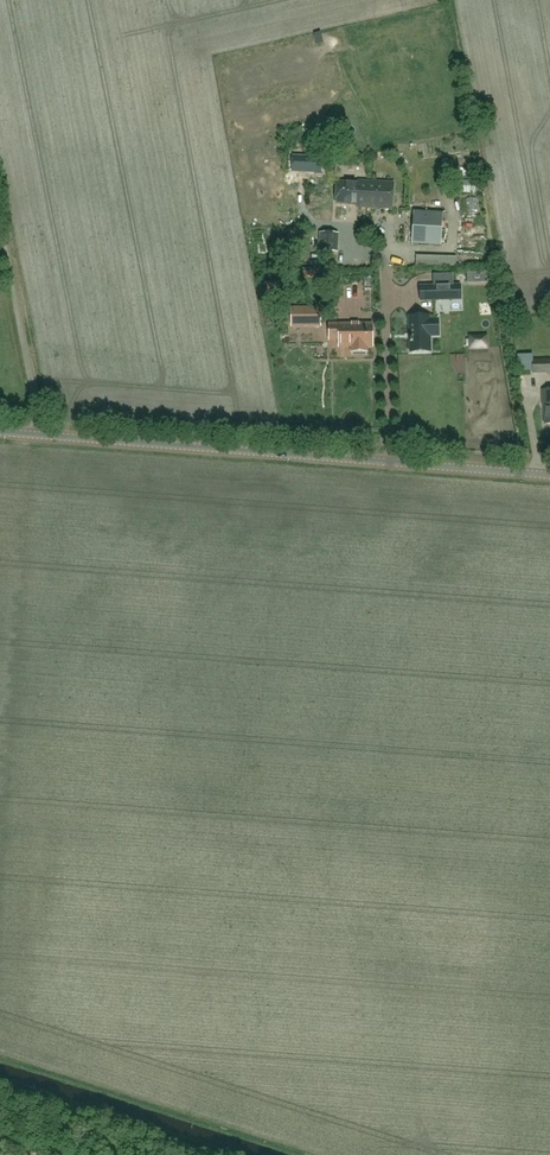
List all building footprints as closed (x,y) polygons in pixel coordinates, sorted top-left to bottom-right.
[(336,203),(357,205),(357,207),(392,210),(393,183),(358,181),(358,184),(338,183),(336,203)] [(456,181),(455,191),(470,192),(471,182),(456,181)] [(423,244),(425,211),(414,210),(412,243),(423,244)] [(319,251),(337,252),(338,234),(320,233),(319,251)] [(434,286),(435,300),(453,299),(453,286),(434,286)] [(292,325),(320,325),(320,308),(292,309),(292,325)] [(438,320),(429,320),(429,317),(410,317),(411,352),(430,351),(429,335),(438,335),(438,320)] [(366,345),(373,345),(372,325),(330,325),(330,339),(339,339),(339,346),(353,346),(353,351),(366,351),(366,345)] [(486,337),(471,337),(472,347),(486,347),(486,337)] [(549,372),(549,359),(533,359),(533,372),(549,372)]
